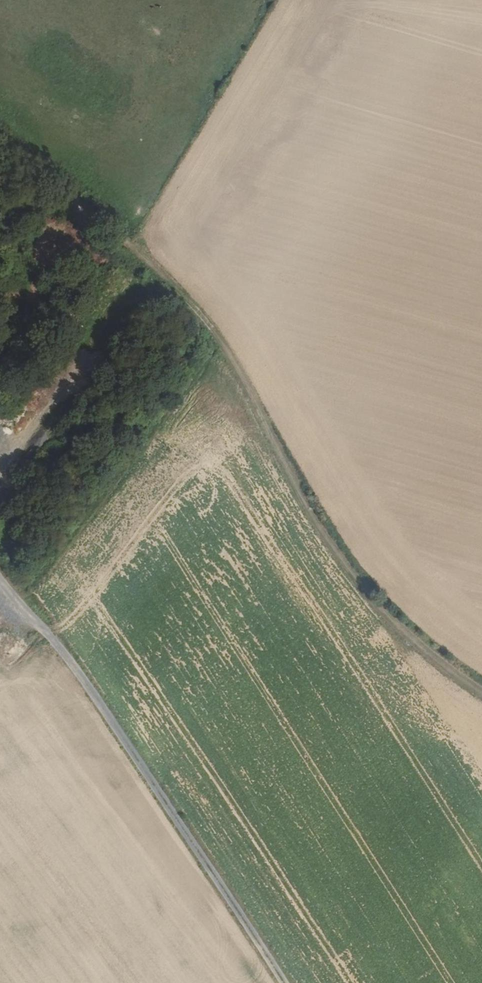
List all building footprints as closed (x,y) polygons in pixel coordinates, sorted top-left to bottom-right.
[(13,482),(7,476),(0,484),(0,489),(3,492),(13,482)]
